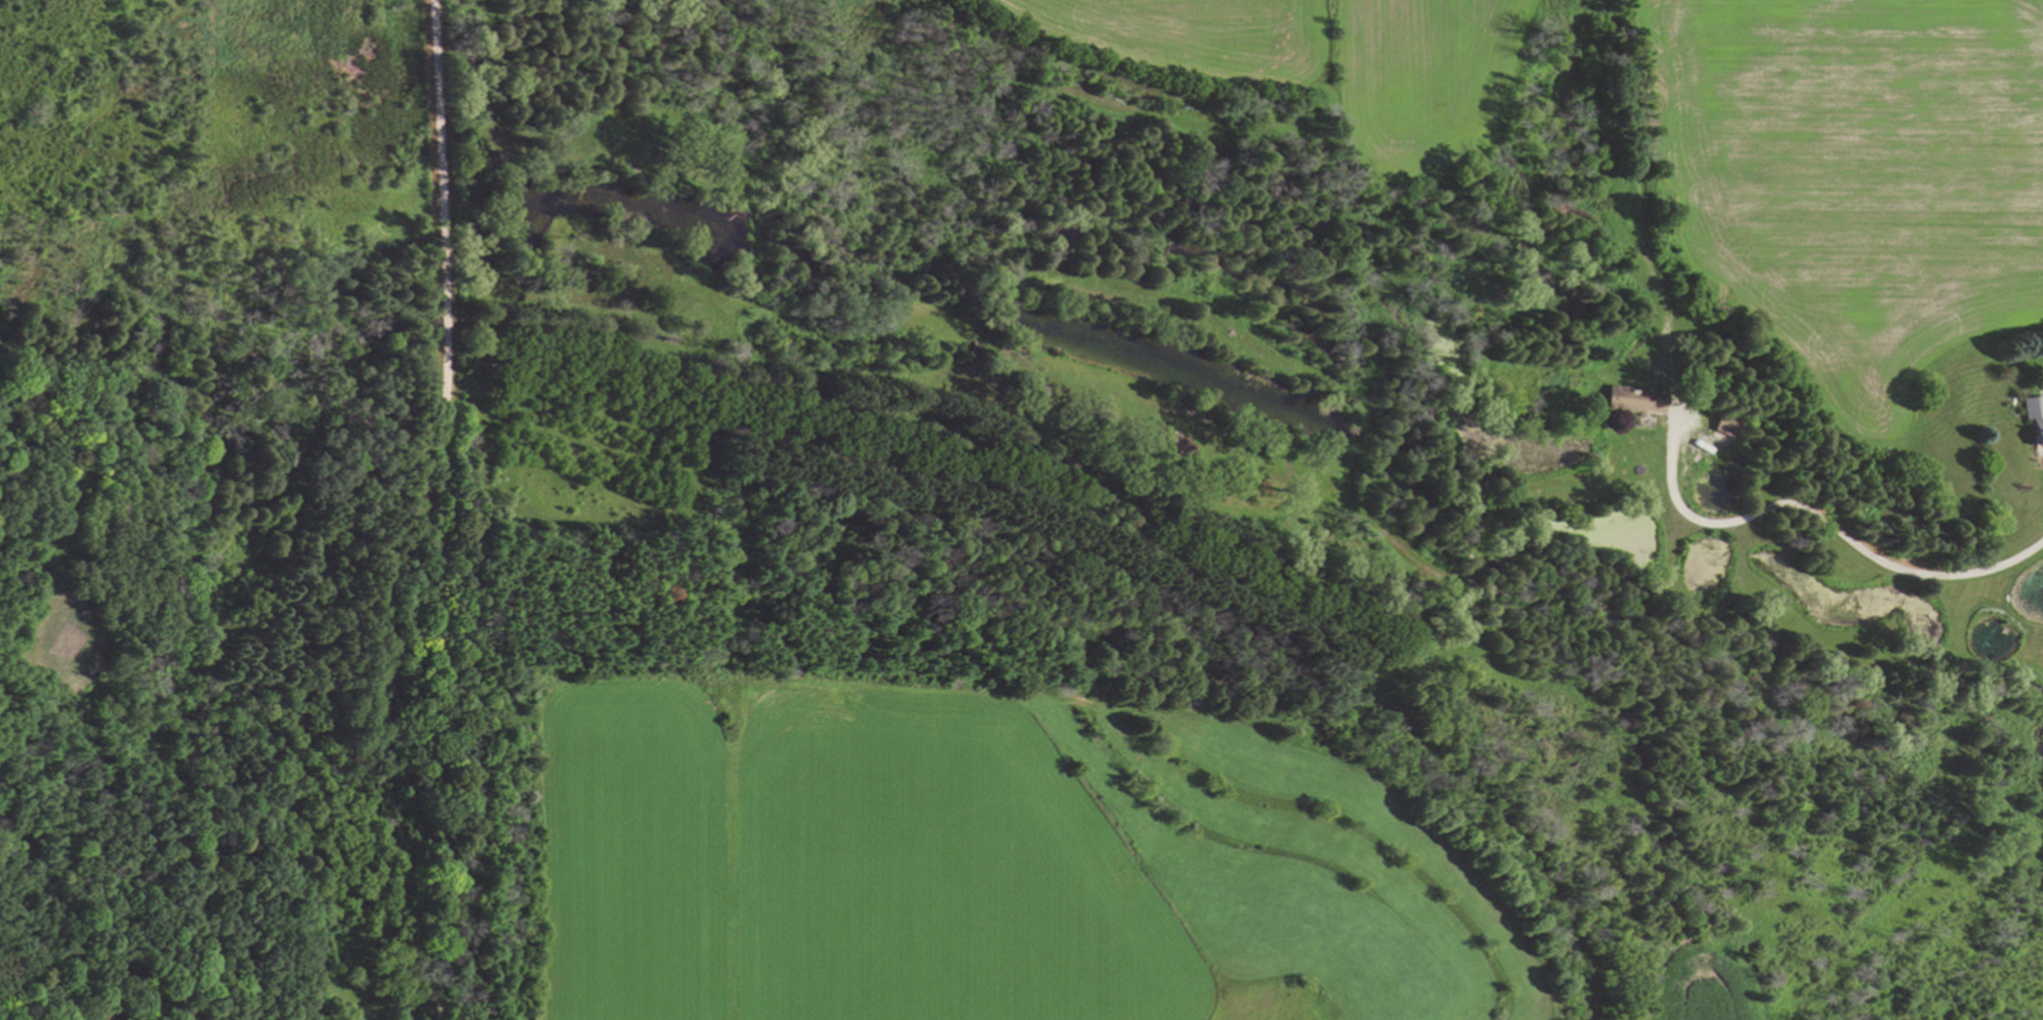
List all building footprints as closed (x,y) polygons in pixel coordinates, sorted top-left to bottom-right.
[(1668,415),(1670,393),(1611,387),(1608,409),(1668,415)] [(2029,421),(2031,448),(2042,447),(2042,406),(2042,397),(2020,399),(2023,421),(2029,421)]
